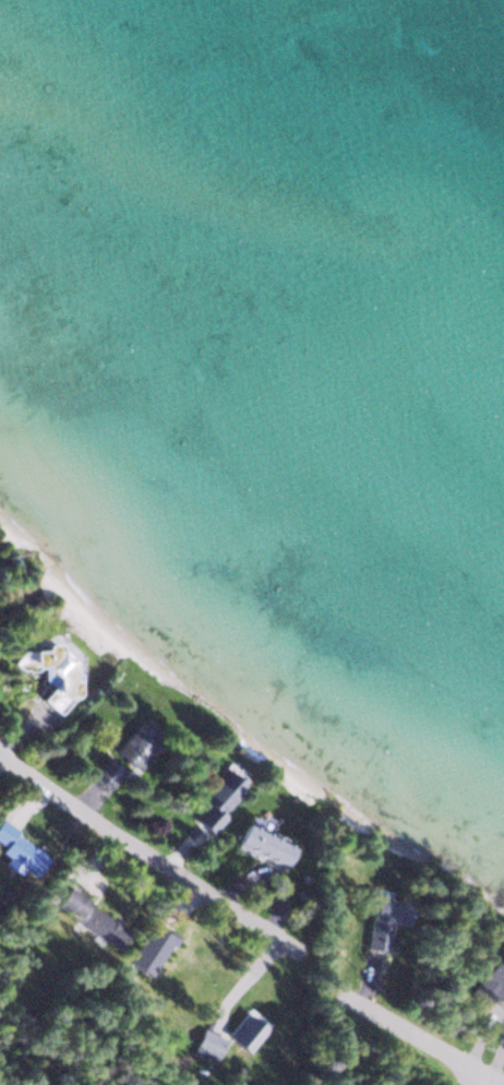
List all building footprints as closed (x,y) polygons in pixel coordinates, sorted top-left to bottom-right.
[(56,713),(83,679),(73,671),(80,663),(44,635),(33,649),(25,642),(10,660),(29,674),(33,668),(51,682),(38,698),(56,713)] [(112,748),(136,770),(162,741),(139,720),(112,748)] [(124,773),(106,756),(91,772),(109,789),(124,773)] [(242,786),(219,768),(200,792),(209,799),(193,819),(207,831),(242,786)] [(4,855),(1,860),(28,879),(47,853),(0,820),(0,852),(4,855)] [(233,840),(277,863),(287,842),(243,820),(233,840)] [(117,945),(129,924),(59,885),(47,907),(117,945)] [(390,888),(369,887),(367,949),(388,949),(390,888)] [(129,959),(143,968),(168,928),(154,919),(129,959)] [(484,1006),(495,993),(503,1001),(503,967),(495,959),(467,992),(484,1006)] [(215,1057),(223,1036),(198,1027),(190,1048),(215,1057)]
